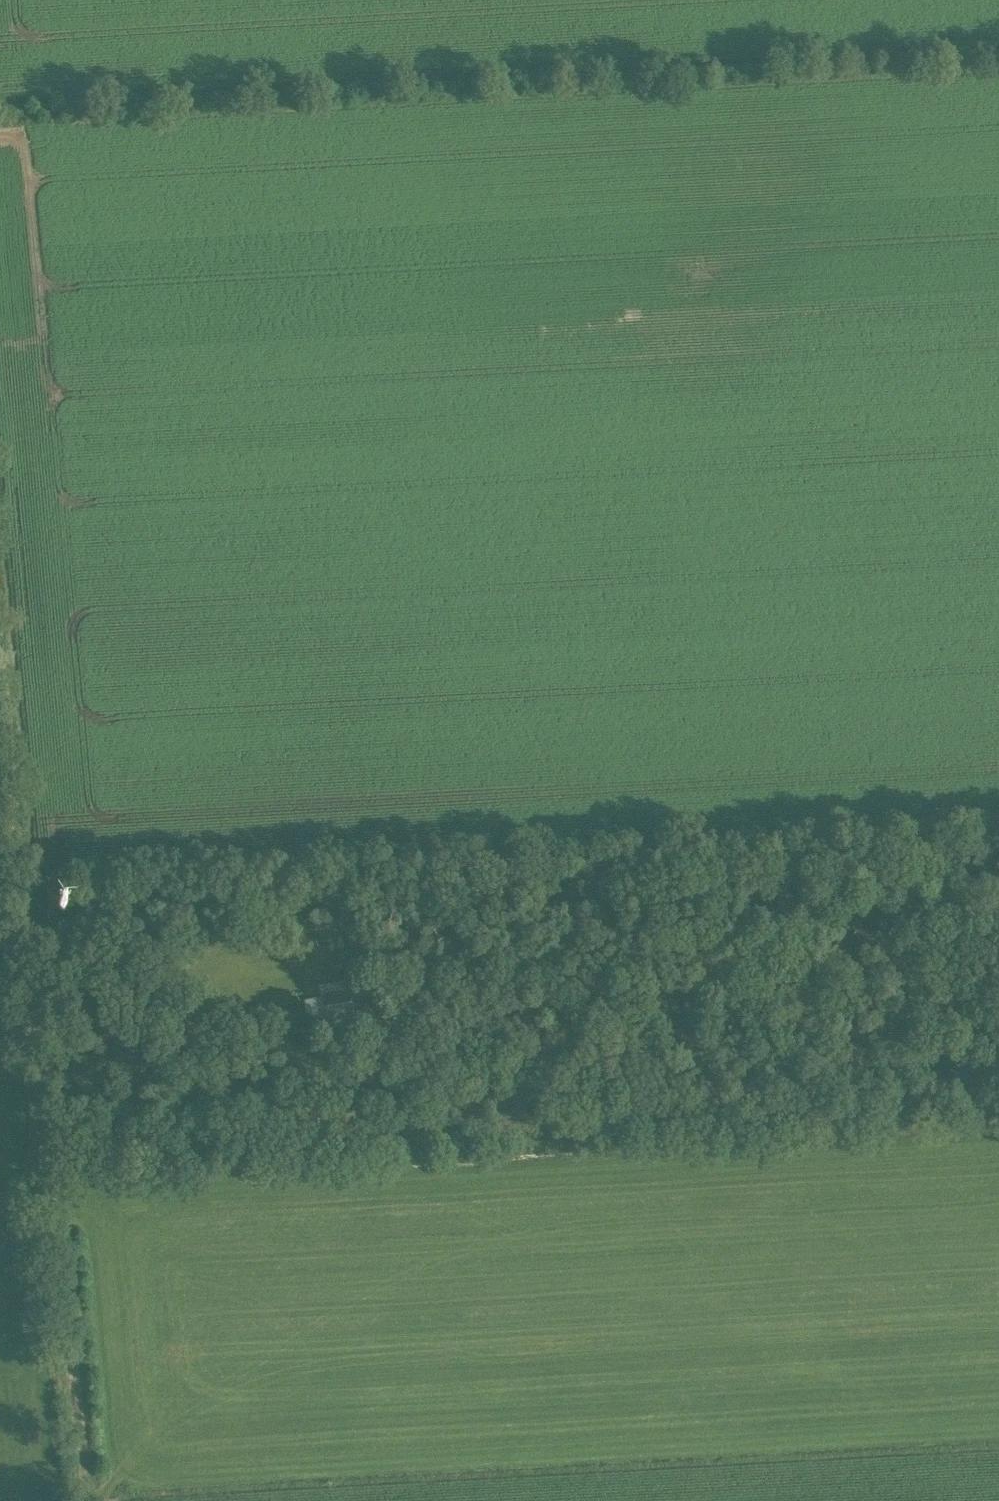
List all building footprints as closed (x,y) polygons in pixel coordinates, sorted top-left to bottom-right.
[(71,887),(51,889),(52,900),(72,898),(71,887)] [(326,1027),(355,1021),(349,990),(320,996),(326,1027)]
